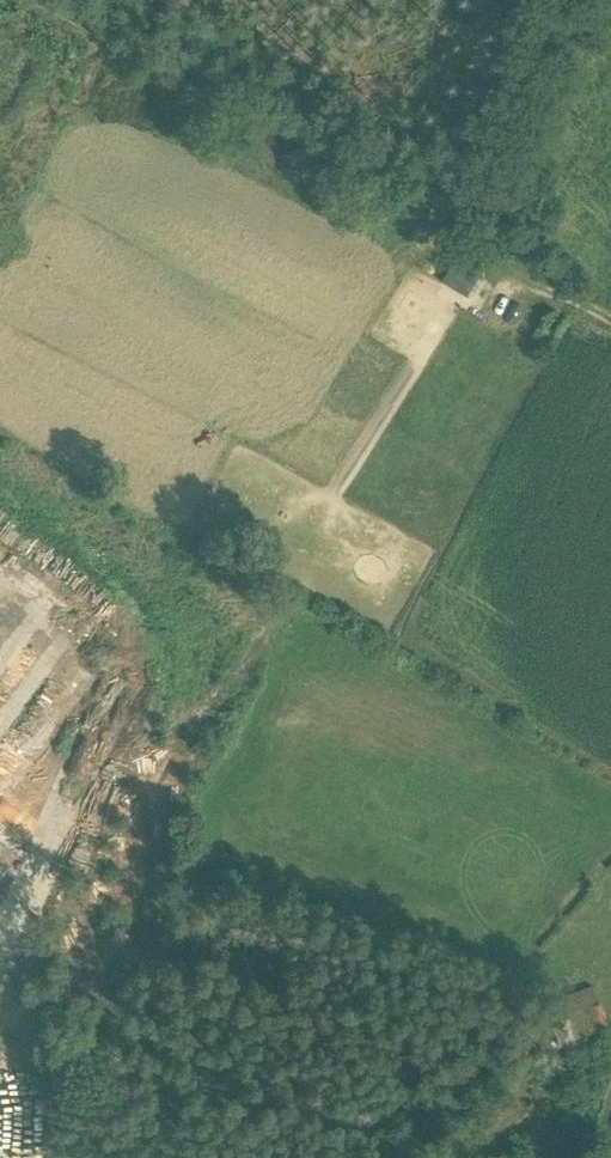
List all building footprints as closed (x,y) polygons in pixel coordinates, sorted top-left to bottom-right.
[(456,259),(442,282),(467,297),(481,274),(456,259)] [(592,987),(571,995),(577,1011),(580,1010),(595,1004),(599,1003),(592,987)] [(595,1004),(580,1010),(577,1011),(587,1036),(605,1028),(595,1004)]
